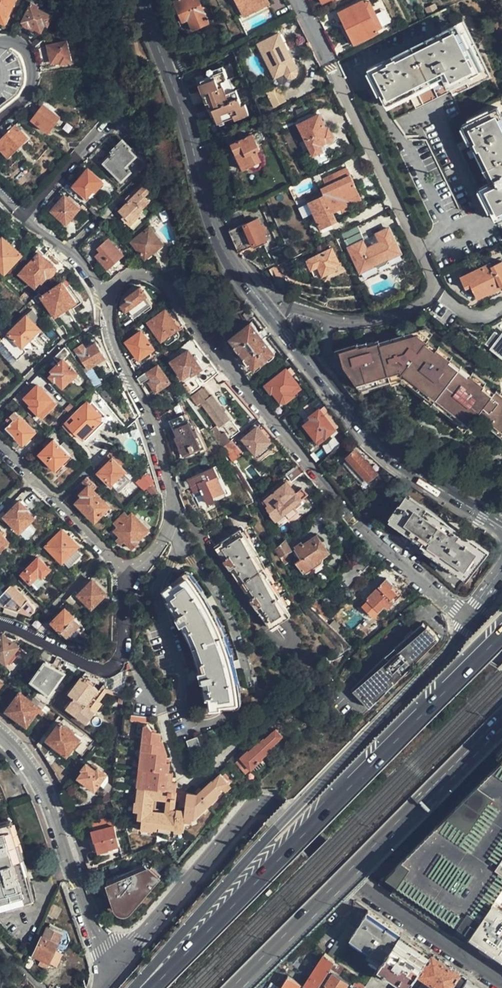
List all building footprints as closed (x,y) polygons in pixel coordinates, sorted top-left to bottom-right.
[(17,0),(0,0),(0,22),(6,25),(17,0)] [(200,0),(175,0),(184,20),(190,18),(194,29),(209,22),(200,0)] [(269,0),(237,0),(245,16),(270,3),(269,0)] [(377,30),(365,4),(363,1),(339,14),(344,25),(348,34),(353,45),(378,33),(377,30)] [(371,2),(365,4),(377,30),(383,27),(371,2)] [(48,26),(53,17),(32,6),(23,24),(42,33),(46,25),(48,26)] [(481,72),(458,25),(368,69),(385,105),(445,76),(450,86),(481,72)] [(297,69),(280,35),(260,44),(276,78),(284,74),(285,75),(286,77),(287,78),(289,78),(291,79),(293,79),(295,78),(296,76),(297,74),(297,73),(297,71),(296,70),(297,69)] [(72,61),(66,42),(48,48),(53,64),(61,62),(62,64),(72,61)] [(188,68),(202,60),(198,51),(184,58),(188,68)] [(233,89),(229,78),(227,79),(220,65),(205,72),(207,76),(200,79),(206,91),(201,94),(204,100),(206,99),(211,110),(213,109),(217,117),(231,110),(235,119),(249,113),(245,103),(242,104),(236,88),(233,89)] [(61,118),(44,105),(32,121),(49,133),(61,118)] [(499,108),(463,126),(491,185),(481,190),(496,221),(501,218),(501,114),(499,108)] [(16,113),(12,116),(18,120),(24,115),(22,109),(16,113)] [(332,133),(330,132),(329,129),(326,130),(319,115),(299,125),(314,156),(326,149),(324,144),(327,142),(329,142),(331,142),(332,141),(333,140),(333,138),(334,136),(333,135),(332,133)] [(3,139),(14,128),(12,126),(0,137),(3,139)] [(14,128),(3,139),(0,142),(0,148),(9,158),(28,140),(15,127),(14,128)] [(230,144),(226,136),(211,143),(215,151),(230,144)] [(127,165),(138,155),(131,148),(132,147),(125,139),(104,160),(124,180),(133,171),(127,165)] [(335,211),(345,205),(342,200),(348,197),(361,192),(353,175),(349,166),(334,174),(337,180),(323,186),(326,193),(311,201),(322,224),(329,221),(331,224),(339,220),(335,211)] [(104,184),(90,170),(74,187),(87,198),(94,191),(96,193),(104,184)] [(122,220),(128,225),(134,219),(137,221),(142,215),(140,213),(150,201),(145,197),(150,192),(144,185),(132,198),(130,196),(125,200),(128,203),(118,213),(124,218),(122,220)] [(77,224),(87,213),(81,208),(79,210),(65,198),(52,213),(66,226),(72,220),(77,224)] [(158,218),(154,214),(151,217),(149,219),(153,223),(158,218)] [(267,239),(264,232),(267,231),(264,224),(261,225),(258,218),(230,231),(240,251),(267,239)] [(134,219),(128,225),(131,227),(137,221),(134,219)] [(19,226),(12,222),(4,232),(10,237),(19,226)] [(356,227),(343,233),(362,273),(401,254),(396,243),(390,229),(377,236),(381,243),(367,250),(356,227)] [(162,245),(150,229),(133,243),(145,259),(162,245)] [(375,234),(365,237),(368,244),(377,240),(375,234)] [(22,257),(4,239),(0,244),(0,270),(5,274),(22,257)] [(123,256),(108,240),(98,250),(100,253),(96,258),(108,271),(123,256)] [(47,247),(41,242),(31,253),(37,258),(20,276),(34,289),(40,283),(42,284),(47,279),(49,279),(51,279),(53,278),(55,276),(56,273),(57,270),(56,268),(53,264),(60,258),(53,252),(46,259),(41,254),(47,247)] [(307,258),(312,270),(320,267),(322,273),(323,275),(338,269),(337,265),(341,264),(333,247),(307,258)] [(501,261),(492,266),(490,263),(460,278),(466,289),(471,286),(478,299),(487,295),(490,300),(501,295),(501,261)] [(286,276),(280,264),(273,268),(279,279),(286,276)] [(320,267),(312,270),(315,275),(322,273),(320,267)] [(186,285),(185,280),(173,283),(181,296),(182,296),(184,295),(190,294),(190,293),(186,285)] [(76,303),(63,284),(42,299),(56,318),(76,303)] [(135,318),(152,306),(146,299),(147,298),(141,289),(132,296),(134,299),(123,307),(127,312),(129,310),(135,318)] [(31,296),(35,300),(40,295),(36,291),(31,296)] [(83,313),(95,307),(95,305),(92,300),(80,305),(83,313)] [(27,316),(36,325),(41,321),(33,311),(27,316)] [(184,325),(176,313),(170,318),(165,312),(148,325),(161,342),(163,341),(165,344),(169,344),(178,338),(179,334),(177,331),(184,325)] [(216,320),(213,324),(224,341),(231,336),(226,327),(243,320),(240,312),(216,320)] [(12,366),(26,352),(22,349),(41,331),(36,325),(27,316),(9,334),(0,342),(0,353),(12,366)] [(251,324),(226,344),(251,384),(253,386),(264,378),(257,368),(264,363),(275,354),(251,324)] [(468,424),(477,412),(490,422),(491,421),(500,428),(501,426),(501,393),(496,389),(495,391),(492,394),(482,386),(484,384),(470,374),(464,381),(455,374),(458,368),(447,360),(449,357),(436,347),(434,349),(424,341),(427,338),(429,336),(420,328),(406,332),(405,331),(393,336),(393,335),(368,343),(367,340),(360,342),(360,345),(339,353),(343,363),(357,384),(367,380),(368,383),(371,383),(389,376),(389,374),(386,367),(397,363),(399,370),(409,377),(411,375),(429,389),(427,392),(441,403),(443,401),(453,409),(451,411),(468,424)] [(501,336),(493,331),(484,344),(501,358),(501,335),(501,336)] [(153,349),(141,333),(126,345),(138,361),(153,349)] [(434,349),(436,347),(437,346),(427,338),(424,341),(434,349)] [(360,345),(360,342),(338,350),(339,353),(360,345)] [(89,370),(98,364),(105,359),(106,358),(96,343),(86,350),(83,346),(76,351),(89,370)] [(436,347),(449,357),(450,356),(452,354),(439,344),(437,346),(436,347)] [(65,349),(55,359),(59,364),(53,371),(55,373),(50,378),(55,383),(57,382),(63,388),(77,374),(64,361),(71,355),(65,349)] [(339,353),(338,350),(333,351),(337,365),(343,363),(339,353)] [(201,369),(188,351),(171,363),(183,378),(191,373),(192,375),(201,369)] [(450,356),(449,357),(447,360),(458,368),(461,365),(450,356)] [(386,367),(389,374),(399,370),(397,363),(386,367)] [(464,381),(470,374),(471,373),(461,365),(458,368),(455,374),(464,381)] [(158,367),(147,374),(150,378),(153,382),(149,384),(156,394),(170,384),(158,367)] [(274,412),(279,418),(289,410),(285,404),(295,395),(295,394),(300,390),(286,370),(267,385),(273,393),(280,401),(284,404),(274,412)] [(463,430),(468,424),(451,411),(453,409),(443,401),(441,403),(427,392),(429,389),(411,375),(409,377),(399,370),(400,380),(463,430)] [(470,374),(484,384),(484,383),(486,381),(473,370),(471,373),(470,374)] [(146,373),(137,380),(141,386),(150,378),(147,374),(146,373)] [(371,389),(392,383),(389,376),(371,383),(368,383),(371,389)] [(362,392),(371,389),(368,383),(367,380),(357,384),(362,392)] [(119,389),(114,381),(104,388),(108,396),(119,389)] [(492,394),(495,391),(484,383),(484,384),(482,386),(492,394)] [(273,393),(267,385),(265,387),(271,394),(273,393)] [(39,414),(53,400),(38,386),(25,399),(32,406),(31,407),(39,414)] [(222,431),(233,424),(207,390),(194,399),(201,409),(204,407),(222,431)] [(91,402),(107,417),(114,410),(98,395),(91,402)] [(81,410),(68,423),(70,426),(67,428),(74,435),(75,433),(83,441),(101,423),(101,416),(90,406),(83,412),(81,410)] [(334,430),(319,410),(310,417),(312,420),(305,426),(319,443),(327,437),(326,436),(334,430)] [(10,418),(11,419),(14,421),(10,425),(6,429),(23,446),(35,434),(14,413),(10,418)] [(292,413),(282,421),(288,429),(299,421),(295,417),(292,413)] [(201,448),(189,419),(187,419),(185,415),(172,421),(180,440),(179,441),(182,449),(180,450),(183,456),(201,448)] [(490,422),(487,425),(501,436),(501,426),(500,428),(491,421),(490,422)] [(210,432),(223,449),(228,445),(231,442),(232,441),(225,433),(223,435),(217,427),(210,432)] [(243,440),(256,455),(266,447),(270,444),(257,428),(243,440)] [(70,457),(76,451),(65,440),(59,447),(70,457)] [(55,472),(70,457),(59,447),(53,441),(38,456),(55,472)] [(228,445),(223,449),(234,464),(240,459),(233,450),(235,449),(231,442),(228,445)] [(266,447),(256,455),(260,459),(269,451),(266,447)] [(365,452),(360,447),(348,458),(369,482),(385,467),(382,465),(373,458),(365,452)] [(112,485),(126,472),(113,458),(99,473),(112,485)] [(303,473),(298,467),(286,476),(292,482),(303,473)] [(212,470),(192,479),(195,485),(192,486),(195,494),(202,490),(203,493),(204,493),(208,504),(215,501),(214,496),(222,493),(212,470)] [(160,485),(147,471),(138,480),(151,494),(160,485)] [(91,484),(86,479),(75,489),(83,497),(77,504),(83,510),(89,516),(95,521),(104,511),(108,507),(109,506),(89,486),(91,484)] [(192,479),(178,485),(181,491),(192,486),(195,485),(192,479)] [(286,483),(265,501),(270,506),(267,509),(272,514),(270,515),(276,522),(283,516),(288,512),(294,507),(308,495),(302,488),(295,494),(286,483)] [(252,500),(254,503),(261,518),(265,515),(258,501),(269,492),(267,489),(252,500)] [(485,550),(406,496),(401,505),(399,504),(390,518),(425,543),(423,546),(429,550),(466,576),(477,560),(478,561),(485,550)] [(20,501),(6,515),(4,517),(19,532),(33,518),(26,511),(27,509),(20,501)] [(294,507),(288,512),(292,516),(298,511),(294,507)] [(89,516),(83,510),(81,512),(87,518),(89,516)] [(113,531),(120,538),(124,542),(132,550),(140,542),(139,541),(148,531),(131,514),(113,531)] [(283,516),(276,522),(280,527),(287,520),(283,516)] [(250,523),(240,529),(256,552),(254,554),(267,574),(265,575),(281,598),(279,599),(290,616),(298,610),(250,523)] [(256,552),(240,529),(214,547),(271,629),(290,616),(279,599),(281,598),(265,575),(267,574),(254,554),(256,552)] [(82,556),(76,549),(78,547),(63,531),(47,547),(62,563),(63,562),(69,568),(82,556)] [(2,535),(0,532),(0,552),(10,542),(2,535)] [(317,537),(297,550),(303,558),(300,560),(297,562),(303,573),(321,560),(320,559),(328,553),(317,537)] [(286,541),(275,551),(284,567),(291,562),(286,555),(291,551),(286,541)] [(303,558),(297,550),(294,552),(300,560),(303,558)] [(359,557),(339,578),(345,583),(348,581),(350,583),(368,565),(359,557)] [(43,577),(50,571),(38,558),(21,574),(37,590),(47,581),(43,577)] [(321,560),(303,573),(305,576),(323,564),(321,560)] [(54,575),(50,571),(43,577),(47,581),(54,575)] [(379,611),(399,591),(392,584),(395,582),(389,576),(366,599),(379,611)] [(212,708),(221,707),(221,704),(237,702),(236,693),(238,693),(236,681),(234,681),(228,655),(229,654),(225,643),(223,643),(217,626),(218,626),(214,615),(211,616),(199,593),(200,592),(194,583),(192,584),(187,577),(174,586),(173,584),(164,589),(171,599),(169,600),(178,614),(176,616),(182,624),(184,623),(202,670),(200,671),(202,680),(204,680),(208,698),(210,698),(212,708)] [(75,591),(66,601),(71,606),(80,597),(92,609),(106,595),(92,581),(79,595),(75,591)] [(12,585),(0,597),(0,606),(29,617),(32,617),(33,617),(35,616),(36,614),(37,613),(37,611),(36,609),(35,608),(12,585)] [(309,608),(310,609),(322,620),(328,613),(316,602),(309,608)] [(49,618),(37,631),(48,636),(58,627),(67,636),(71,633),(77,638),(86,629),(79,623),(65,609),(53,621),(49,618)] [(368,709),(437,640),(435,638),(436,636),(422,621),(420,623),(418,622),(349,690),(368,709)] [(17,647),(2,636),(0,639),(0,658),(6,663),(17,647)] [(49,694),(66,674),(45,662),(31,681),(49,694)] [(91,710),(101,696),(96,692),(98,688),(82,677),(70,693),(78,699),(69,710),(86,722),(94,712),(91,710)] [(41,708),(37,705),(30,700),(21,693),(8,710),(28,725),(41,708)] [(40,701),(33,695),(30,700),(37,705),(40,701)] [(221,704),(221,707),(222,711),(238,709),(237,702),(221,704)] [(136,834),(150,835),(180,837),(181,827),(184,827),(185,814),(182,814),(184,790),(182,790),(174,790),(175,780),(171,779),(172,769),(167,768),(168,760),(163,760),(165,744),(161,731),(156,730),(157,729),(158,726),(158,725),(156,723),(153,721),(148,717),(146,715),(145,713),(145,710),(145,709),(141,709),(141,712),(138,712),(130,809),(134,810),(134,818),(138,818),(136,834)] [(80,739),(60,723),(47,740),(68,755),(80,739)] [(260,741),(255,746),(254,747),(253,747),(242,756),(241,755),(234,762),(244,773),(255,762),(254,761),(264,757),(272,750),(271,748),(273,747),(279,742),(278,741),(280,739),(273,732),(270,734),(270,733),(261,742),(260,741)] [(201,749),(198,737),(187,740),(192,752),(201,749)] [(369,777),(376,770),(363,757),(357,764),(369,777)] [(62,784),(72,769),(62,762),(55,772),(62,784)] [(107,773),(98,767),(97,770),(94,769),(86,763),(83,768),(84,769),(79,777),(95,789),(107,773)] [(380,885),(403,901),(442,927),(467,944),(474,933),(496,901),(501,892),(501,763),(380,885)] [(193,791),(184,790),(182,814),(185,814),(191,814),(218,795),(216,793),(221,789),(220,787),(228,781),(221,772),(211,779),(210,778),(193,791)] [(85,817),(82,807),(70,811),(72,821),(85,817)] [(114,818),(91,827),(99,848),(122,839),(114,818)] [(22,867),(21,868),(16,851),(17,851),(10,825),(0,828),(0,827),(0,905),(2,904),(3,905),(23,899),(22,898),(31,896),(22,867)] [(99,848),(91,827),(85,829),(94,850),(99,848)] [(127,900),(155,877),(153,876),(161,870),(153,858),(104,881),(108,895),(109,897),(111,900),(113,902),(116,903),(118,903),(121,903),(124,901),(127,900)] [(496,901),(474,933),(484,940),(501,952),(501,905),(496,901)] [(383,921),(368,910),(357,926),(350,938),(384,959),(402,933),(383,921)] [(326,955),(335,962),(350,938),(357,926),(349,921),(326,955)] [(50,961),(58,944),(46,928),(34,953),(50,961)] [(408,987),(430,953),(408,937),(402,933),(384,959),(379,966),(408,987)] [(335,962),(326,955),(324,954),(303,986),(307,987),(318,987),(335,962)] [(460,972),(445,963),(433,954),(420,974),(425,977),(441,987),(450,987),(460,972)] [(333,973),(323,987),(345,987),(348,983),(333,973)] [(59,979),(52,977),(48,987),(56,987),(59,979)] [(289,977),(281,987),(299,987),(301,985),(289,977)] [(425,977),(418,987),(441,987),(425,977)] [(364,987),(382,987),(369,980),(364,987)]
